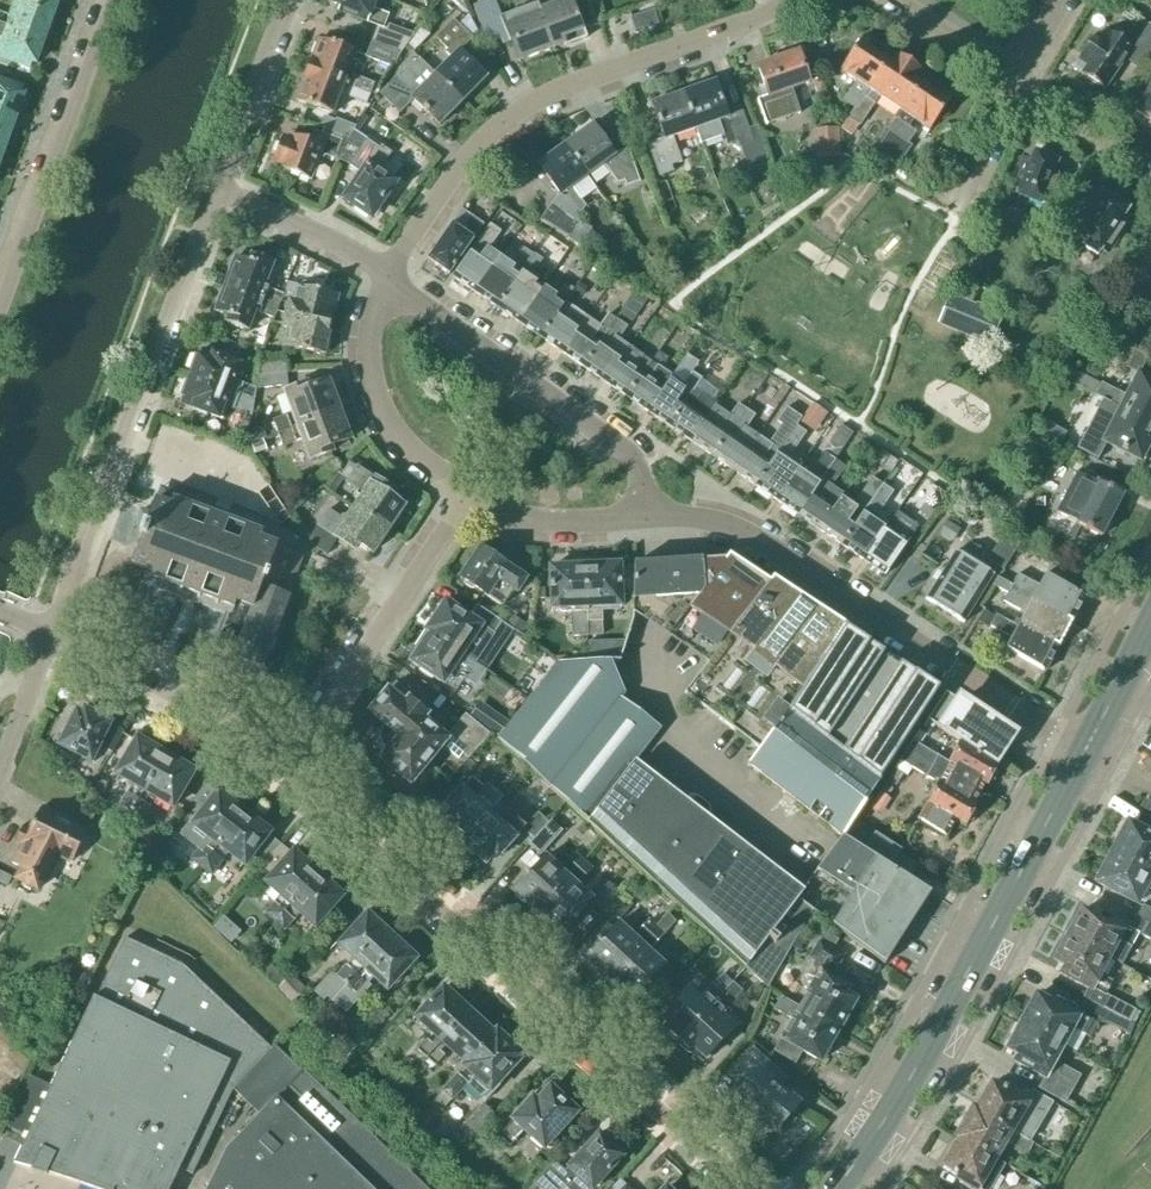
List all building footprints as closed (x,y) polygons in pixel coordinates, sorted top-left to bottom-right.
[(59,0),(15,0),(14,3),(53,18),(59,0)] [(376,0),(334,0),(332,4),(340,6),(338,11),(379,27),(372,42),(401,53),(414,35),(384,24),(387,17),(372,11),(376,0)] [(540,11),(538,5),(502,19),(495,0),(492,0),(475,6),(488,41),(506,34),(510,44),(516,42),(523,61),(554,49),(540,11)] [(554,49),(564,45),(565,47),(587,38),(573,0),(553,0),(554,5),(540,11),(554,49)] [(53,18),(14,3),(9,17),(0,13),(0,26),(44,42),(53,18)] [(435,76),(462,103),(486,79),(459,53),(472,40),(453,21),(436,38),(454,56),(436,75),(435,76)] [(1150,54),(1150,27),(1147,24),(1135,42),(1126,36),(1122,42),(1109,33),(1102,43),(1094,37),(1072,69),(1103,91),(1131,50),(1147,60),(1150,54)] [(44,42),(0,26),(0,39),(1,40),(0,42),(0,63),(1,65),(11,69),(15,65),(16,62),(34,69),(44,42)] [(891,55),(863,36),(840,71),(856,82),(843,102),(853,109),(854,110),(863,97),(862,96),(866,89),(868,90),(891,55)] [(307,70),(370,94),(374,84),(352,76),(353,74),(348,73),(356,53),(320,40),(313,59),(312,58),(307,70)] [(392,68),(401,53),(372,42),(365,58),(392,68)] [(901,112),(926,75),(892,52),(891,55),(868,90),(901,112)] [(766,126),(800,114),(791,90),(809,84),(798,53),(758,67),(768,97),(757,101),(766,126)] [(435,76),(436,75),(419,58),(399,79),(398,77),(381,95),(400,113),(413,100),(439,126),(462,103),(435,76)] [(366,104),(370,94),(307,70),(303,82),(304,82),(296,102),(332,115),(339,96),(344,98),(345,96),(366,104)] [(901,112),(896,121),(889,132),(875,152),(899,165),(912,146),(908,144),(915,134),(908,129),(913,120),(929,131),(953,96),(926,78),(927,76),(926,75),(901,112)] [(16,117),(26,91),(3,83),(5,79),(0,78),(0,111),(16,117)] [(683,94),(696,130),(701,145),(725,137),(728,146),(738,142),(740,148),(753,144),(754,148),(763,144),(757,126),(748,130),(742,112),(727,118),(714,83),(683,94)] [(1133,111),(1150,123),(1150,85),(1133,111)] [(672,138),(696,130),(683,94),(651,105),(664,140),(649,145),(660,177),(672,172),(670,166),(681,163),(672,138)] [(854,110),(853,109),(847,119),(859,127),(874,104),(863,97),(854,110)] [(16,117),(0,111),(0,140),(7,143),(16,117)] [(336,121),(326,118),(322,129),(349,139),(357,127),(336,120),(336,121)] [(565,146),(587,176),(604,165),(618,184),(625,181),(626,187),(639,182),(628,151),(614,156),(592,126),(565,146)] [(816,160),(840,158),(838,128),(814,129),(816,160)] [(334,159),(341,141),(313,131),(309,142),(291,135),(288,142),(281,139),(279,145),(276,143),(272,156),(274,157),(272,162),(283,166),(282,170),(309,180),(316,162),(320,163),(323,155),(334,159)] [(379,149),(366,140),(349,166),(361,175),(344,200),(371,218),(387,196),(389,197),(398,185),(379,172),(383,167),(382,167),(391,154),(380,146),(379,149)] [(587,177),(587,176),(565,146),(538,165),(560,195),(540,222),(569,239),(579,246),(591,230),(581,222),(585,216),(581,213),(585,207),(581,201),(597,189),(587,177)] [(1061,167),(1044,159),(1044,158),(1034,154),(1030,164),(1024,162),(1011,192),(1012,193),(1005,211),(1020,218),(1027,199),(1045,206),(1049,196),(1054,197),(1061,195),(1065,185),(1062,178),(1058,176),(1061,167)] [(1126,210),(1097,190),(1088,203),(1083,200),(1071,217),(1076,220),(1069,230),(1070,231),(1069,232),(1056,226),(1048,243),(1073,260),(1082,246),(1097,256),(1100,252),(1105,255),(1129,219),(1123,215),(1126,210)] [(449,275),(474,240),(463,233),(473,218),(462,210),(427,260),(449,275)] [(477,295),(501,259),(489,251),(501,232),(491,225),(474,249),(453,278),(477,295)] [(498,309),(535,255),(534,254),(534,255),(524,249),(512,266),(501,259),(477,295),(498,309)] [(520,324),(544,289),(531,280),(543,260),(535,255),(498,309),(520,324)] [(280,305),(280,304),(283,295),(267,289),(269,285),(265,283),(272,263),(252,256),(250,262),(236,257),(230,275),(233,276),(229,286),(280,305)] [(1133,259),(1124,277),(1138,284),(1146,266),(1133,259)] [(291,317),(330,326),(337,296),(314,290),(312,286),(303,284),(300,287),(298,287),(294,305),(289,303),(289,305),(280,304),(280,305),(278,309),(287,311),(287,313),(292,315),(291,317)] [(542,339),(567,303),(565,302),(573,291),(564,285),(556,297),(544,289),(520,324),(542,339)] [(278,309),(280,305),(229,286),(225,296),(222,295),(216,313),(229,318),(226,324),(247,332),(254,312),(274,319),(278,309)] [(989,342),(999,316),(949,297),(939,323),(989,342)] [(564,354),(589,319),(573,308),(567,303),(542,339),(564,354)] [(585,369),(619,321),(617,319),(608,314),(600,327),(589,319),(564,354),(585,369)] [(327,340),(330,326),(291,317),(284,347),(323,356),(323,354),(328,352),(330,343),(327,340)] [(607,384),(632,349),(619,340),(628,327),(619,321),(585,369),(607,384)] [(653,363),(652,363),(632,349),(607,384),(628,399),(653,363)] [(254,402),(256,390),(237,383),(244,366),(213,354),(213,355),(201,351),(199,357),(195,356),(189,370),(193,371),(191,377),(254,402)] [(649,413),(674,378),(662,370),(669,359),(659,352),(652,363),(653,363),(628,399),(649,413)] [(258,377),(286,374),(285,371),(288,371),(286,355),(261,357),(258,377)] [(1069,383),(1095,396),(1102,400),(1108,403),(1120,410),(1150,425),(1150,382),(1138,375),(1127,396),(1101,384),(1086,377),(1075,371),(1070,382),(1069,383)] [(692,443),(717,408),(702,397),(693,410),(685,405),(701,380),(692,373),(684,385),(674,378),(649,413),(692,443)] [(256,390),(287,386),(286,374),(258,377),(256,390)] [(252,412),(254,402),(191,377),(189,383),(185,381),(180,395),(184,397),(181,403),(193,407),(193,408),(223,420),(230,403),(252,412)] [(277,434),(338,412),(327,383),(307,390),(306,385),(286,392),(294,413),(273,421),(277,434)] [(1077,450),(1098,461),(1106,444),(1140,462),(1142,459),(1145,460),(1150,449),(1150,447),(1149,446),(1150,441),(1150,425),(1120,410),(1108,403),(1102,400),(1077,450)] [(804,420),(801,424),(815,433),(827,414),(812,403),(802,418),(804,420)] [(714,458),(747,410),(741,405),(736,412),(733,409),(728,415),(717,408),(692,443),(714,458)] [(804,420),(802,418),(786,408),(777,422),(781,425),(769,444),(760,437),(735,473),(757,488),(798,428),(797,427),(800,422),(801,424),(804,420)] [(735,473),(760,437),(747,429),(756,416),(747,410),(714,458),(735,473)] [(338,412),(277,434),(282,447),(303,439),(311,460),(331,453),(329,448),(349,441),(338,412)] [(800,517),(838,463),(835,461),(853,434),(841,425),(823,451),(825,453),(811,473),(803,467),(778,502),(800,517)] [(778,502),(803,467),(790,458),(806,433),(798,428),(757,488),(778,502)] [(821,532),(846,497),(832,487),(845,468),(838,463),(800,517),(821,532)] [(355,509),(387,530),(391,524),(393,526),(401,514),(399,512),(403,507),(388,497),(392,491),(357,467),(346,483),(364,495),(355,509)] [(333,494),(345,478),(335,472),(324,488),(333,494)] [(1092,480),(1091,481),(1077,474),(1057,514),(1076,524),(1075,525),(1101,538),(1122,496),(1092,480)] [(843,547),(885,486),(872,478),(856,503),(846,497),(821,532),(843,547)] [(934,514),(948,495),(932,483),(918,503),(934,514)] [(865,562),(889,527),(877,518),(893,492),(885,486),(843,547),(865,562)] [(288,550),(293,538),(174,494),(169,507),(154,502),(131,564),(141,568),(127,605),(151,614),(150,616),(168,623),(167,625),(185,632),(184,634),(214,645),(212,649),(234,657),(233,660),(262,671),(304,556),(288,550)] [(383,536),(387,530),(355,509),(346,523),(328,511),(318,526),(307,543),(327,556),(338,540),(353,550),(357,544),(372,554),(375,549),(377,550),(385,538),(383,536)] [(889,527),(865,562),(885,576),(919,527),(909,521),(900,534),(889,527)] [(1010,555),(1018,542),(1006,534),(998,548),(1010,555)] [(493,558),(480,549),(460,580),(486,597),(503,607),(513,591),(517,594),(526,580),(506,567),(508,563),(495,555),(493,558)] [(964,624),(994,576),(955,552),(925,600),(964,624)] [(633,596),(691,595),(693,595),(698,598),(689,610),(730,637),(689,692),(762,746),(748,766),(843,836),(940,688),(773,579),(770,583),(729,556),(725,561),(702,563),(702,560),(634,564),(634,567),(633,596)] [(633,596),(634,567),(620,567),(620,565),(616,565),(613,563),(585,564),(587,637),(603,636),(602,607),(621,606),(621,597),(633,596)] [(573,637),(587,637),(585,564),(557,565),(553,568),(550,568),(552,609),(571,608),(573,637)] [(1032,601),(1072,623),(1085,598),(1072,591),(1080,578),(1052,565),(1039,588),(1018,576),(1005,569),(1000,579),(997,577),(995,581),(1011,589),(1010,592),(1025,600),(1027,595),(1031,596),(1028,602),(1031,603),(1032,601)] [(1058,647),(1072,623),(1032,601),(1031,603),(1028,602),(1031,596),(1027,595),(1025,600),(1010,592),(1011,589),(995,581),(994,582),(992,586),(1008,594),(1004,603),(1025,615),(1020,623),(1019,625),(1058,647)] [(463,655),(473,639),(486,648),(494,635),(445,602),(426,631),(463,655)] [(1019,625),(1020,623),(1016,620),(1013,625),(996,616),(990,627),(1012,639),(1006,650),(1045,672),(1058,647),(1019,625)] [(487,671),(463,655),(426,631),(414,649),(418,651),(410,663),(456,693),(464,680),(476,687),(487,671)] [(800,896),(798,895),(800,893),(633,768),(664,726),(623,696),(626,692),(609,662),(558,664),(498,740),(745,967),(800,896)] [(438,735),(421,721),(426,714),(411,702),(414,698),(396,683),(371,713),(383,723),(381,725),(380,726),(379,729),(377,732),(376,735),(376,738),(376,740),(376,743),(377,744),(377,746),(378,748),(379,748),(380,750),(382,752),(384,754),(386,756),(382,760),(410,784),(441,745),(459,760),(463,755),(470,761),(491,735),(465,715),(448,735),(442,730),(438,735)] [(996,766),(998,767),(1019,734),(958,693),(955,698),(946,692),(927,720),(936,726),(936,728),(949,736),(961,743),(961,744),(996,766)] [(481,700),(472,712),(498,731),(507,719),(481,700)] [(110,723),(92,714),(93,713),(84,709),(81,715),(76,713),(55,755),(68,768),(75,754),(91,762),(110,723)] [(126,824),(132,813),(164,755),(131,736),(125,748),(128,749),(115,775),(132,785),(130,788),(136,791),(133,797),(128,794),(121,807),(117,804),(113,811),(126,824)] [(996,766),(961,744),(949,764),(912,742),(906,752),(979,795),(984,785),(986,787),(987,783),(993,781),(996,775),(994,770),(995,768),(996,769),(998,767),(996,766)] [(973,805),(979,795),(906,752),(900,763),(939,785),(927,805),(918,821),(947,838),(956,822),(965,827),(967,823),(972,821),(975,815),(973,810),(975,806),(973,805)] [(164,755),(132,813),(126,824),(134,832),(141,819),(142,819),(149,807),(145,804),(148,799),(153,802),(155,798),(172,809),(187,784),(190,786),(196,774),(164,755)] [(489,814),(504,799),(488,785),(485,788),(473,778),(443,810),(447,813),(439,822),(449,832),(449,836),(460,846),(489,814)] [(205,864),(246,810),(220,791),(193,825),(209,837),(195,856),(205,864)] [(1150,809),(1150,803),(1144,799),(1140,809),(1150,813),(1150,809)] [(86,834),(65,823),(66,821),(41,808),(29,832),(22,829),(16,842),(23,845),(13,865),(22,869),(16,880),(37,891),(55,855),(72,863),(86,834)] [(262,867),(281,845),(268,834),(271,830),(246,810),(205,864),(215,872),(229,853),(244,865),(251,857),(262,867)] [(549,822),(538,812),(526,826),(514,815),(503,827),(489,814),(460,846),(471,856),(475,855),(485,865),(493,856),(497,859),(523,830),(534,839),(534,840),(549,822)] [(534,840),(534,839),(528,846),(540,857),(563,832),(551,820),(549,822),(534,840)] [(1150,874),(1150,836),(1127,824),(1125,828),(1122,829),(1119,835),(1119,839),(1112,854),(1150,874)] [(850,897),(831,925),(885,965),(930,893),(845,840),(817,873),(850,897)] [(275,923),(320,873),(296,851),(292,855),(281,845),(262,867),(273,876),(266,884),(281,897),(266,914),(275,923)] [(538,912),(585,862),(576,854),(559,874),(543,859),(528,876),(525,874),(523,876),(525,877),(513,890),(516,892),(514,897),(524,904),(528,903),(538,912)] [(1112,854),(1104,868),(1101,870),(1098,876),(1098,879),(1096,883),(1136,905),(1146,887),(1150,890),(1150,874),(1112,854)] [(585,862),(538,912),(548,922),(547,926),(556,934),(560,932),(563,935),(574,922),(576,924),(578,922),(575,919),(591,902),(574,887),(592,868),(585,862)] [(11,878),(0,872),(0,884),(7,887),(11,878)] [(320,873),(275,923),(284,931),(300,914),(314,927),(344,894),(320,873)] [(602,914),(620,894),(608,883),(594,897),(597,900),(593,904),(602,914)] [(620,894),(602,914),(612,922),(616,918),(619,921),(634,906),(620,894)] [(1150,927),(1150,909),(1143,905),(1136,918),(1136,919),(1150,927)] [(1136,918),(1131,916),(1125,927),(1093,910),(1089,917),(1081,912),(1076,922),(1073,924),(1069,930),(1069,934),(1068,937),(1108,958),(1108,959),(1122,966),(1139,935),(1150,941),(1150,927),(1136,919),(1136,918)] [(325,997),(331,1002),(345,985),(346,986),(347,986),(386,944),(392,937),(365,913),(356,923),(358,925),(339,946),(352,958),(344,966),(343,965),(334,975),(332,974),(326,975),(311,991),(321,1000),(325,997)] [(224,940),(235,928),(222,916),(211,928),(224,940)] [(610,978),(661,923),(653,916),(650,921),(649,920),(631,939),(615,925),(600,942),(597,940),(596,942),(597,943),(586,956),(588,958),(587,962),(596,970),(600,969),(610,978)] [(798,1008),(838,1031),(840,1028),(844,1028),(848,1020),(847,1016),(856,1001),(846,995),(849,990),(827,977),(831,970),(835,972),(845,954),(834,948),(842,933),(812,916),(804,930),(820,940),(810,958),(812,959),(804,973),(815,979),(799,1008),(798,1008)] [(661,923),(610,978),(621,987),(619,992),(628,1000),(632,999),(635,1001),(647,988),(648,990),(650,988),(647,986),(663,968),(647,954),(664,934),(663,933),(668,929),(661,923)] [(346,986),(331,1002),(346,1014),(370,987),(367,983),(373,977),(388,990),(407,969),(409,971),(418,961),(392,937),(386,944),(347,986),(346,986)] [(1099,975),(1108,959),(1108,958),(1068,937),(1066,939),(1065,939),(1059,950),(1060,950),(1055,961),(1063,966),(1060,972),(1088,988),(1105,997),(1106,995),(1113,983),(1099,975)] [(14,1165),(31,1170),(30,1173),(46,1177),(47,1175),(82,1186),(91,1188),(170,1188),(182,1163),(196,1170),(233,1091),(272,1050),(196,979),(183,967),(125,939),(94,1003),(92,1002),(14,1165)] [(292,1004),(306,989),(291,975),(277,990),(292,1004)] [(723,994),(677,1044),(687,1053),(691,1054),(694,1057),(698,1052),(706,1060),(726,1039),(731,1038),(741,1027),(729,1016),(732,1013),(723,1005),(727,1001),(731,1004),(743,992),(734,983),(723,994)] [(723,994),(713,984),(699,1000),(686,987),(678,996),(678,1002),(662,1019),(667,1024),(663,1028),(666,1031),(667,1035),(677,1044),(723,994)] [(427,1059),(471,1011),(445,987),(427,1006),(424,1006),(419,1011),(420,1014),(415,1019),(437,1039),(432,1045),(427,1040),(418,1051),(427,1059)] [(1136,1010),(1106,995),(1105,997),(1088,988),(1083,999),(1084,999),(1130,1022),(1136,1010)] [(1130,1022),(1084,999),(1077,1013),(1046,996),(1044,1001),(1036,997),(1022,1023),(1063,1045),(1071,1028),(1090,1038),(1097,1024),(1103,1023),(1124,1033),(1130,1022)] [(798,1008),(799,1008),(781,998),(774,1010),(792,1020),(773,1051),(795,1064),(802,1052),(820,1062),(822,1058),(826,1058),(831,1050),(830,1046),(838,1031),(798,1008)] [(468,1065),(496,1033),(471,1011),(427,1059),(436,1067),(446,1057),(441,1053),(446,1047),(466,1064),(468,1065)] [(1054,1061),(1063,1045),(1022,1023),(1007,1050),(1015,1054),(1012,1058),(1045,1075),(1038,1089),(1065,1104),(1080,1076),(1065,1068),(1065,1067),(1054,1061)] [(466,1064),(464,1067),(465,1068),(450,1085),(460,1095),(469,1086),(470,1087),(478,1079),(493,1093),(524,1059),(496,1033),(468,1065),(466,1064)] [(272,1050),(233,1091),(259,1116),(228,1148),(227,1148),(207,1188),(422,1188),(275,1047),(272,1050)] [(774,1133),(798,1105),(773,1084),(781,1075),(767,1062),(735,1099),(774,1133)] [(555,1138),(579,1110),(548,1082),(513,1121),(513,1122),(499,1138),(510,1148),(525,1132),(544,1149),(545,1148),(546,1148),(548,1149),(549,1150),(551,1150),(552,1149),(554,1148),(555,1148),(556,1146),(557,1144),(557,1143),(557,1142),(557,1140),(556,1139),(555,1138)] [(443,1093),(437,1100),(446,1109),(453,1101),(453,1102),(460,1095),(450,1085),(443,1093)] [(1030,1143),(1053,1103),(1033,1091),(1027,1100),(1004,1087),(1002,1090),(992,1085),(978,1107),(975,1105),(972,1110),(1030,1143)] [(477,1137),(497,1115),(483,1103),(463,1125),(477,1137)] [(1033,1144),(1030,1143),(972,1110),(967,1120),(965,1118),(956,1133),(959,1134),(957,1137),(995,1159),(1005,1142),(1027,1155),(1033,1144)] [(598,1135),(568,1168),(564,1165),(561,1169),(554,1162),(534,1184),(539,1188),(594,1188),(596,1187),(599,1187),(605,1181),(604,1178),(624,1155),(624,1152),(618,1145),(614,1146),(612,1148),(598,1135)] [(995,1159),(957,1137),(954,1142),(957,1144),(944,1166),(954,1172),(952,1176),(974,1188),(991,1188),(1005,1165),(995,1159)]
